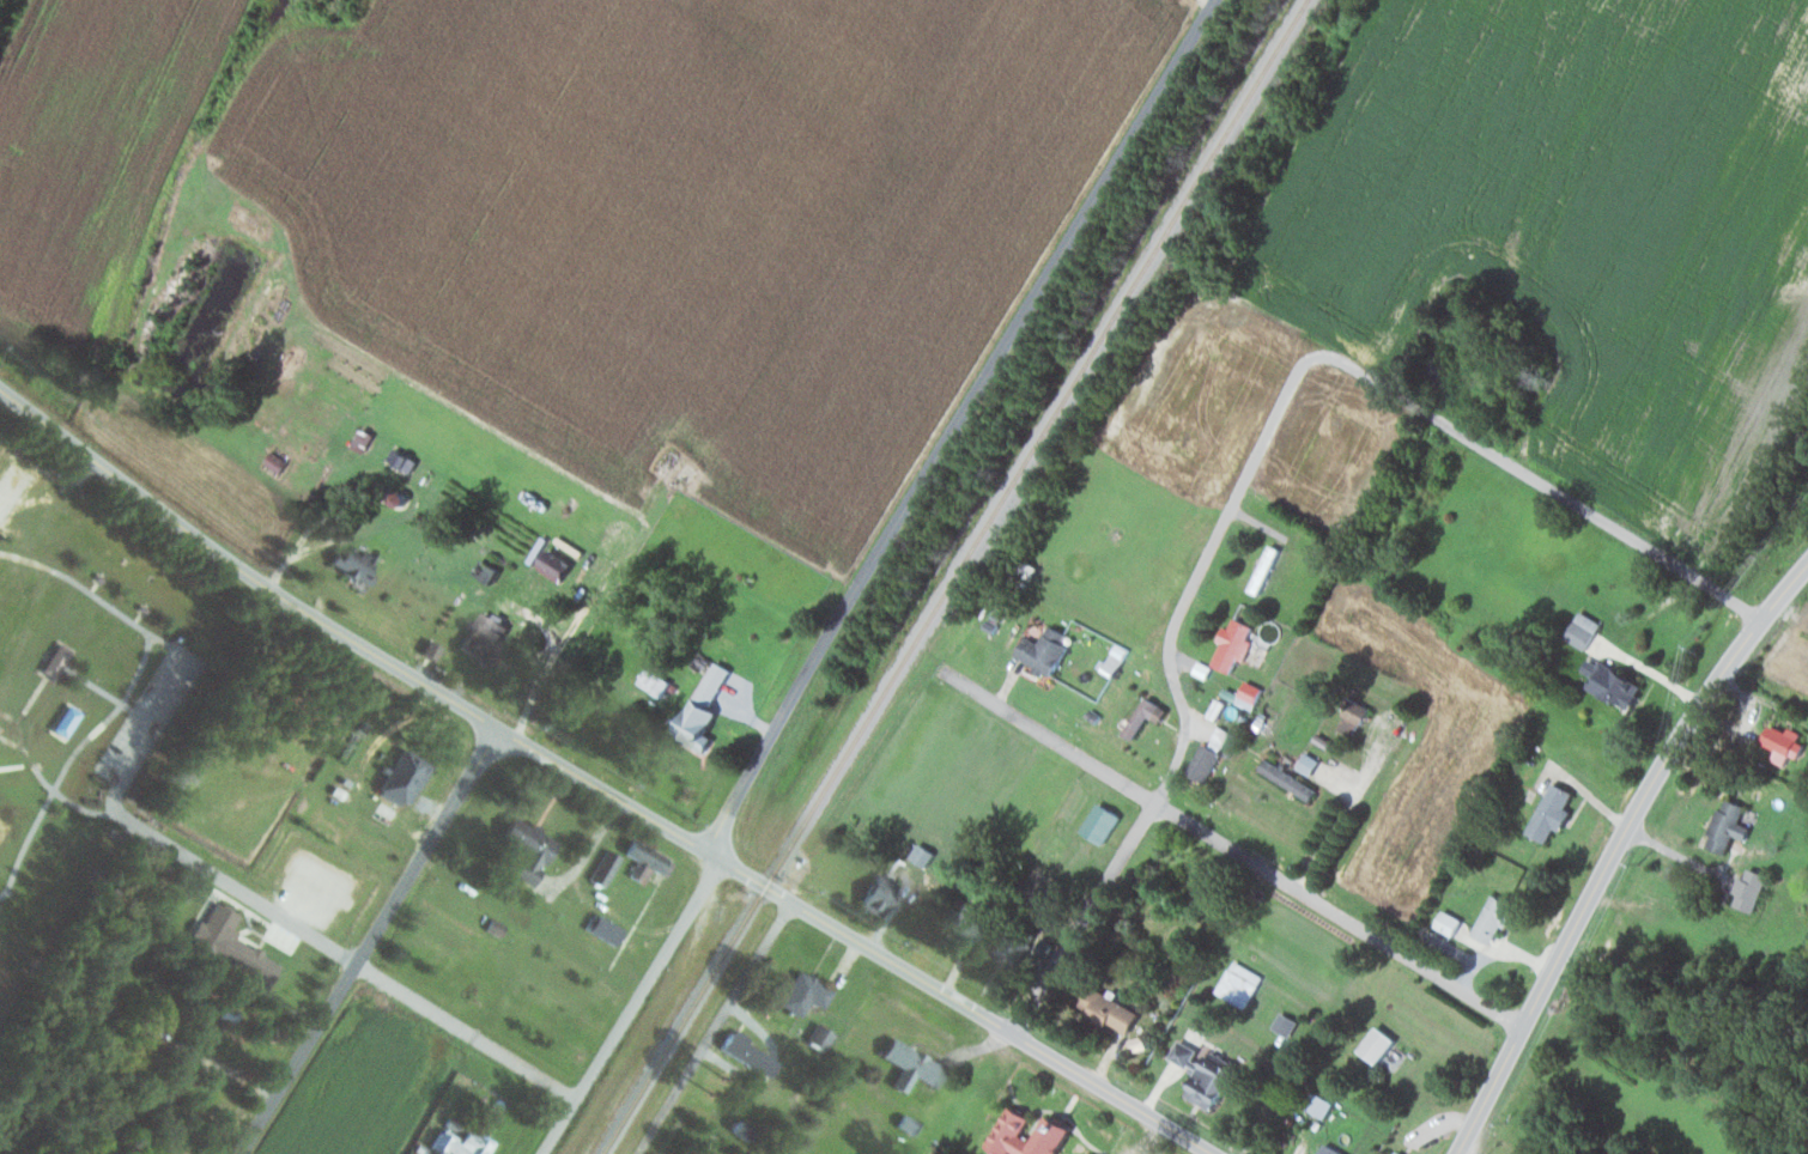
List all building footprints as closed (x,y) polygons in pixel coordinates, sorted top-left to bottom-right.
[(365,426),(376,433),(365,451),(353,444),(365,426)] [(398,448),(418,460),(411,472),(390,460),(398,448)] [(273,450),(289,460),(281,473),(265,462),(273,450)] [(407,502),(407,499),(407,498),(407,496),(405,493),(404,492),(401,492),(399,492),(396,493),(395,494),(394,497),(394,499),(394,502),(395,504),(398,505),(399,505),(401,505),(404,505),(406,504),(407,502)] [(1272,543),(1281,548),(1260,595),(1249,590),(1272,543)] [(378,555),(368,572),(374,576),(369,585),(357,578),(354,582),(340,573),(342,570),(332,563),(336,553),(341,555),(347,546),(366,558),(371,551),(378,555)] [(550,548),(574,563),(565,576),(541,561),(550,548)] [(483,558),(503,570),(495,584),(474,572),(483,558)] [(98,575),(104,578),(102,583),(97,581),(96,578),(98,575)] [(994,599),(1008,605),(1003,613),(990,607),(994,599)] [(994,611),(1002,615),(1000,621),(991,617),(994,611)] [(1581,611),(1601,622),(1585,649),(1565,637),(1581,611)] [(511,627),(486,669),(475,662),(478,657),(460,646),(473,622),(478,625),(485,612),(511,627)] [(1234,618),(1252,626),(1248,637),(1255,640),(1245,658),(1239,656),(1232,672),(1213,663),(1222,643),(1218,640),(1226,625),(1230,627),(1234,618)] [(987,620),(997,625),(994,633),(983,627),(987,620)] [(1070,631),(1066,639),(1072,643),(1055,674),(1045,669),(1043,674),(1037,670),(1039,666),(1017,654),(1027,634),(1040,642),(1051,621),(1067,630),(1070,631)] [(427,639),(442,646),(433,661),(420,652),(427,639)] [(59,642),(71,650),(62,663),(53,678),(48,674),(41,669),(59,642)] [(1103,669),(1112,651),(1124,658),(1115,676),(1103,669)] [(1602,657),(1646,684),(1631,710),(1589,687),(1595,678),(1583,670),(1589,658),(1598,663),(1602,657)] [(1200,658),(1195,667),(1193,673),(1207,679),(1214,666),(1200,658)] [(648,667),(673,682),(663,697),(638,681),(648,667)] [(1248,679),(1264,688),(1254,710),(1236,700),(1240,693),(1248,679)] [(720,688),(709,707),(718,712),(705,734),(714,739),(704,754),(680,740),(682,736),(675,731),(705,680),(720,688)] [(1240,693),(1227,686),(1224,693),(1236,700),(1240,693)] [(1170,710),(1161,724),(1149,717),(1136,740),(1126,734),(1147,697),(1170,710)] [(1218,697),(1226,701),(1217,719),(1208,716),(1218,697)] [(1373,706),(1365,724),(1361,722),(1353,737),(1337,729),(1354,697),(1373,706)] [(68,704),(80,712),(65,737),(53,729),(68,704)] [(1091,709),(1102,716),(1096,723),(1086,716),(1091,709)] [(1261,717),(1268,722),(1261,731),(1254,728),(1261,717)] [(1219,725),(1233,731),(1226,746),(1213,739),(1219,725)] [(1804,743),(1797,758),(1790,755),(1784,767),(1770,760),(1774,749),(1764,745),(1766,741),(1763,740),(1768,725),(1773,728),(1774,725),(1785,731),(1788,725),(1802,733),(1798,740),(1804,743)] [(1205,743),(1221,753),(1206,782),(1189,772),(1205,743)] [(402,747),(432,765),(412,797),(408,803),(405,801),(401,807),(380,794),(381,791),(377,788),(402,747)] [(1230,747),(1234,749),(1231,757),(1226,753),(1230,747)] [(1308,751),(1321,759),(1316,767),(1311,776),(1298,767),(1308,751)] [(1318,790),(1269,759),(1262,769),(1311,800),(1318,790)] [(1553,782),(1573,792),(1566,807),(1572,810),(1560,831),(1554,827),(1546,843),(1541,840),(1527,832),(1547,794),(1553,782)] [(1747,806),(1740,822),(1751,826),(1745,839),(1733,834),(1725,854),(1707,845),(1712,834),(1707,832),(1718,808),(1722,809),(1727,797),(1747,806)] [(1499,800),(1506,804),(1500,816),(1492,812),(1499,800)] [(1100,802),(1122,816),(1104,844),(1081,830),(1100,802)] [(512,815),(558,843),(530,887),(512,875),(526,854),(499,837),(512,815)] [(668,858),(633,838),(625,854),(638,861),(630,874),(645,882),(653,871),(659,874),(668,858)] [(936,852),(927,867),(910,856),(920,842),(936,852)] [(606,849),(621,857),(603,887),(589,879),(606,849)] [(1460,869),(1467,873),(1460,886),(1452,882),(1460,869)] [(1768,876),(1749,869),(1745,880),(1739,877),(1731,893),(1736,894),(1733,905),(1753,913),(1768,876)] [(879,873),(897,882),(894,886),(897,888),(880,917),(860,906),(879,873)] [(563,893),(570,899),(566,904),(558,898),(563,893)] [(1493,894),(1509,903),(1516,906),(1505,927),(1501,925),(1491,945),(1472,934),(1493,894)] [(1033,898),(1042,903),(1044,904),(1040,911),(1030,905),(1033,898)] [(985,925),(976,942),(944,924),(952,907),(963,913),(967,904),(979,910),(975,919),(985,925)] [(1462,918),(1456,930),(1452,939),(1431,928),(1437,916),(1442,907),(1462,918)] [(599,913),(625,928),(615,945),(586,928),(593,916),(596,918),(599,913)] [(492,917),(506,925),(500,936),(486,928),(492,917)] [(990,952),(1018,968),(1029,952),(1023,948),(1029,939),(1018,931),(1011,943),(1000,936),(990,952)] [(262,954),(281,965),(267,989),(211,956),(225,933),(251,948),(253,945),(263,950),(262,954)] [(1184,933),(1193,937),(1185,948),(1177,943),(1184,933)] [(1042,939),(1055,946),(1052,950),(1049,956),(1036,949),(1042,939)] [(1236,961),(1264,977),(1248,1008),(1219,991),(1236,961)] [(833,991),(815,980),(817,978),(811,974),(808,977),(800,972),(779,1003),(801,1016),(811,1001),(823,1008),(824,1006),(833,991)] [(1142,1010),(1129,1033),(1122,1030),(1111,1022),(1109,1026),(1091,1015),(1092,1012),(1080,1004),(1093,982),(1096,983),(1140,1008),(1142,1010)] [(238,1012),(236,1021),(188,1007),(192,996),(238,1012)] [(818,1022),(837,1033),(827,1050),(823,1047),(821,1051),(809,1044),(811,1041),(807,1039),(818,1022)] [(1378,1025),(1397,1040),(1378,1064),(1359,1049),(1378,1025)] [(732,1033),(734,1034),(738,1030),(750,1038),(747,1041),(779,1063),(769,1080),(721,1049),(732,1033)] [(1145,1034),(1148,1047),(1133,1052),(1130,1045),(1129,1039),(1145,1034)] [(948,1069),(893,1038),(882,1057),(903,1069),(894,1086),(906,1093),(915,1077),(936,1089),(948,1069)] [(1182,1041),(1199,1051),(1189,1068),(1178,1061),(1172,1058),(1182,1041)] [(1214,1052),(1239,1067),(1237,1070),(1248,1076),(1239,1092),(1230,1087),(1220,1104),(1217,1101),(1212,1109),(1189,1095),(1193,1089),(1189,1087),(1209,1055),(1212,1056),(1214,1052)] [(1319,1093),(1336,1103),(1327,1118),(1310,1110),(1319,1093)] [(1067,1125),(1069,1122),(1060,1116),(1057,1119),(1050,1114),(1033,1142),(1021,1135),(1032,1118),(1012,1106),(987,1146),(1000,1153),(1010,1153),(1012,1150),(1018,1153),(1059,1153),(1073,1129),(1067,1125)] [(904,1114),(922,1125),(915,1137),(898,1126),(904,1114)] [(487,1137),(479,1131),(477,1135),(467,1130),(461,1140),(444,1129),(442,1132),(439,1131),(430,1147),(441,1153),(444,1149),(450,1153),(452,1153),(488,1153),(496,1142),(487,1137)] [(429,1149),(425,1153),(420,1153),(413,1150),(418,1142),(429,1149)] [(1325,1144),(1343,1153),(1320,1153),(1325,1144)]
